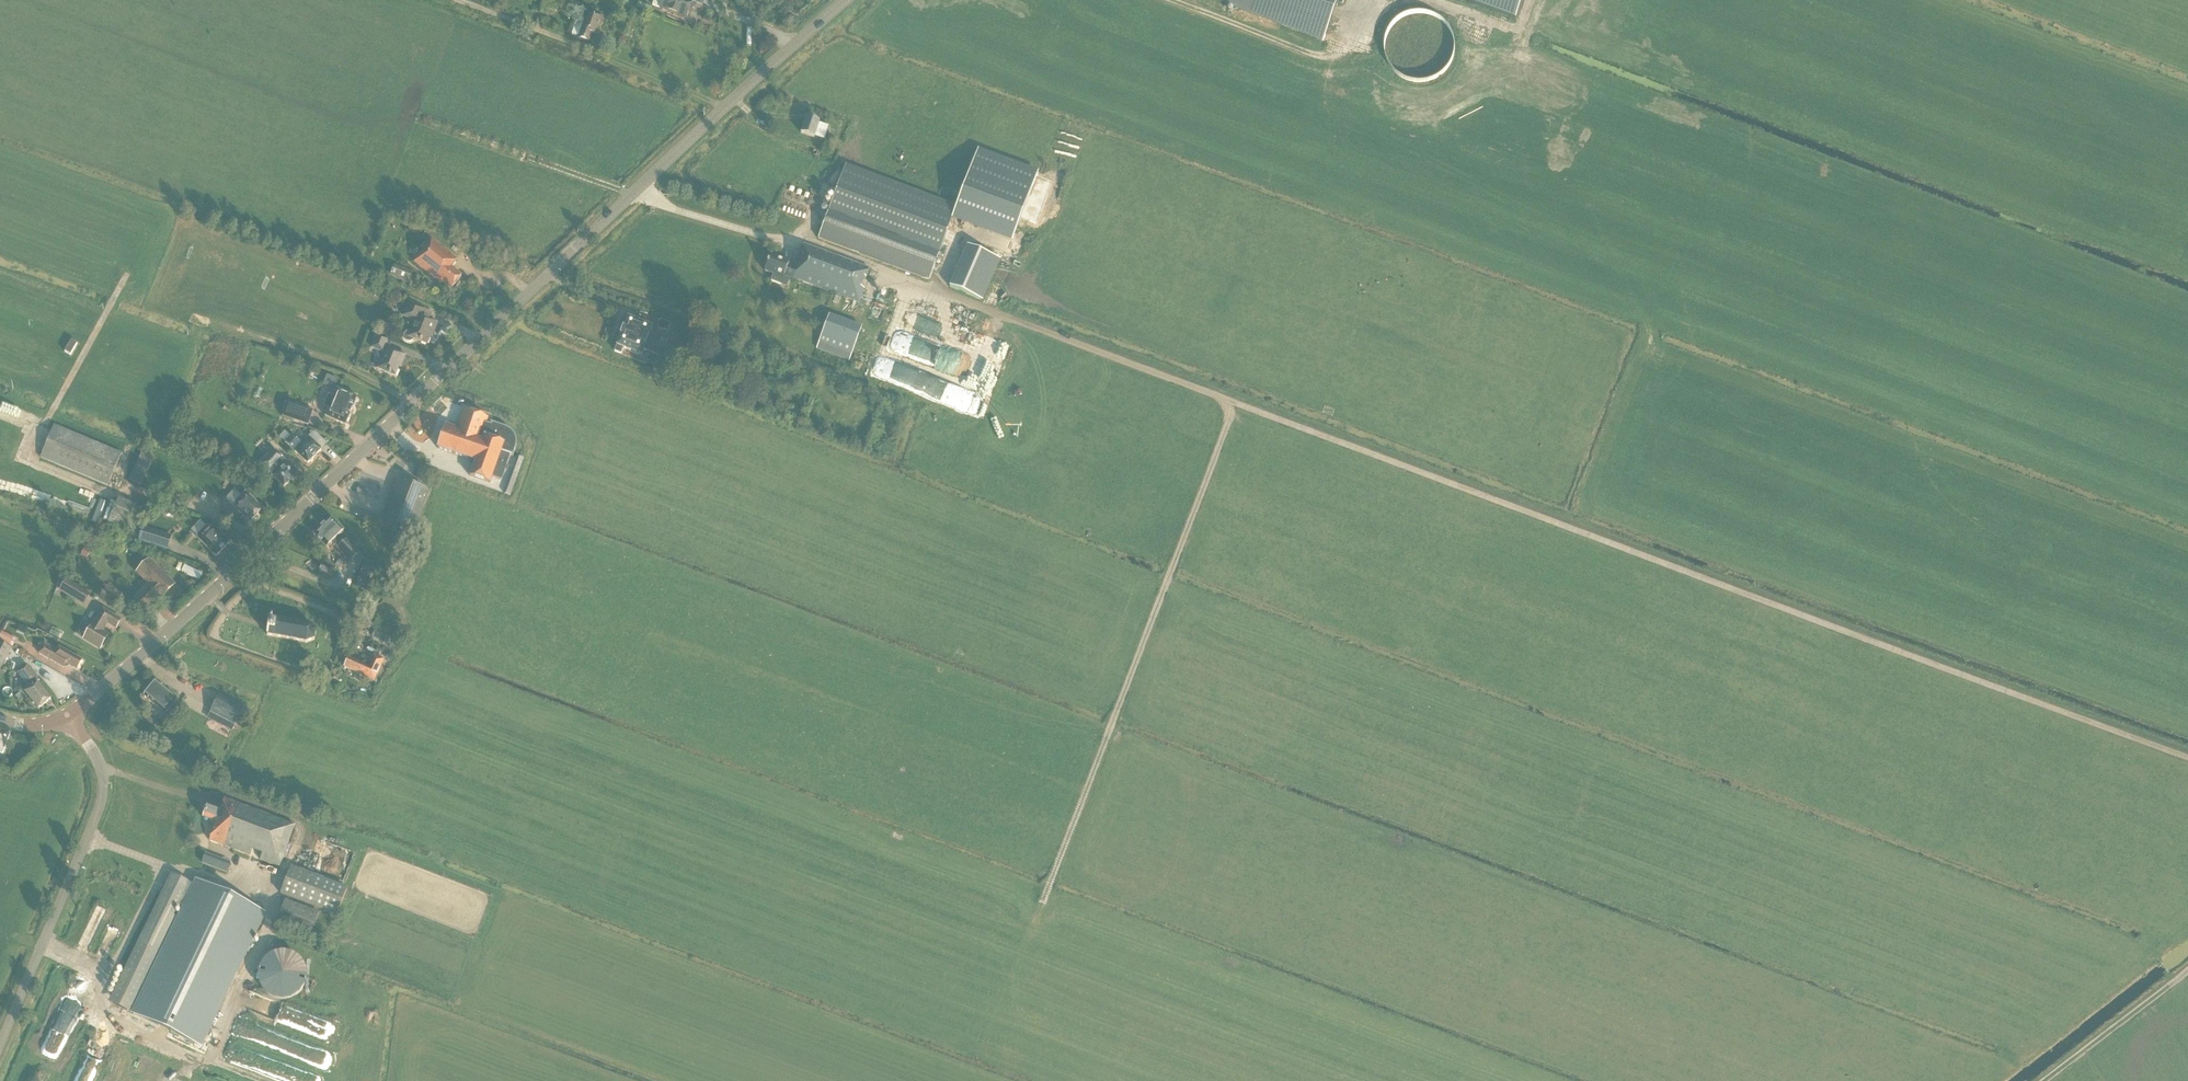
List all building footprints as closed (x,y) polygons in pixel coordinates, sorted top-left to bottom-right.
[(559,2),(554,0),(540,0),(536,10),(545,14),(548,6),(556,9),(559,2)] [(658,10),(684,20),(692,0),(662,0),(658,10)] [(1325,38),(1340,0),(1227,0),(1325,38)] [(602,18),(588,12),(579,37),(588,41),(591,33),(596,35),(602,18)] [(819,122),(807,118),(801,133),(814,137),(815,134),(822,136),(825,129),(818,126),(819,122)] [(842,123),(835,121),(832,129),(839,131),(842,123)] [(845,166),(826,218),(818,238),(929,280),(956,207),(845,166)] [(793,199),(806,204),(807,204),(808,201),(794,196),(793,199)] [(451,268),(457,260),(432,240),(414,262),(440,282),(440,281),(451,289),(461,276),(451,268)] [(983,295),(998,253),(964,241),(949,282),(983,295)] [(765,271),(773,274),(770,281),(787,287),(790,279),(784,277),(784,275),(859,303),(864,289),(860,288),(864,277),(866,278),(869,268),(805,243),(795,268),(788,266),(790,262),(770,255),(765,271)] [(412,272),(394,265),(389,275),(408,283),(412,272)] [(898,290),(873,376),(889,380),(895,360),(900,361),(919,296),(898,290)] [(432,313),(408,303),(403,316),(415,321),(411,332),(408,332),(406,333),(405,335),(404,337),(405,340),(407,341),(409,342),(411,341),(413,339),(421,342),(427,344),(432,331),(434,332),(437,324),(430,320),(432,313)] [(960,330),(967,313),(955,309),(948,325),(960,330)] [(829,315),(818,343),(851,355),(861,327),(829,315)] [(913,350),(932,353),(938,321),(920,317),(913,350)] [(627,318),(616,345),(623,348),(641,355),(643,350),(677,363),(681,351),(648,338),(652,327),(627,318)] [(657,328),(667,332),(670,324),(660,320),(657,328)] [(377,335),(372,348),(384,353),(377,369),(395,376),(400,363),(402,364),(405,356),(388,348),(391,341),(377,335)] [(62,352),(71,357),(79,344),(70,339),(62,352)] [(623,348),(616,345),(614,351),(621,354),(623,348)] [(936,350),(921,399),(944,406),(956,367),(949,365),(952,355),(936,350)] [(337,389),(333,398),(329,396),(325,406),(329,407),(325,417),(345,425),(357,397),(337,389)] [(0,399),(0,465),(80,495),(102,438),(0,399)] [(287,402),(282,416),(297,421),(302,407),(287,402)] [(457,428),(446,424),(438,448),(475,462),(470,476),(490,483),(494,472),(500,474),(503,468),(505,469),(510,454),(512,455),(515,447),(515,445),(515,443),(515,442),(515,440),(515,438),(514,436),(513,434),(512,432),(511,431),(510,430),(508,429),(492,422),(490,425),(486,424),(488,418),(464,409),(457,428)] [(306,435),(300,441),(292,433),(284,441),(307,464),(321,450),(306,435)] [(274,450),(272,449),(259,464),(259,465),(260,464),(284,488),(298,473),(274,450)] [(128,478),(142,485),(155,458),(142,452),(128,478)] [(504,494),(510,496),(524,459),(517,456),(504,494)] [(187,472),(194,478),(203,469),(195,463),(187,472)] [(356,490),(356,493),(368,491),(368,488),(379,486),(377,474),(357,477),(358,483),(348,484),(349,490),(356,490)] [(407,483),(397,479),(387,505),(390,507),(384,524),(414,535),(424,508),(420,506),(426,490),(407,483)] [(237,508),(250,522),(263,509),(249,496),(250,495),(246,490),(232,505),(237,508)] [(108,524),(125,531),(135,507),(118,500),(108,524)] [(331,518),(313,535),(326,548),(332,541),(338,547),(337,548),(357,568),(365,560),(359,553),(360,552),(346,539),(343,541),(338,536),(343,531),(331,518)] [(208,526),(196,537),(216,557),(230,543),(216,528),(208,526)] [(167,551),(172,536),(143,527),(138,541),(167,551)] [(180,534),(177,538),(185,546),(188,542),(180,534)] [(81,550),(79,557),(87,560),(90,554),(81,550)] [(364,566),(377,571),(380,564),(367,558),(364,566)] [(139,572),(148,582),(133,599),(146,611),(173,584),(150,561),(139,572)] [(322,564),(319,571),(329,575),(332,568),(322,564)] [(379,573),(365,567),(356,587),(371,593),(379,573)] [(59,591),(84,605),(90,594),(65,580),(59,591)] [(96,618),(97,618),(85,638),(101,648),(108,636),(101,631),(106,623),(116,629),(122,619),(102,608),(96,618)] [(270,617),(267,635),(306,642),(314,639),(316,630),(309,624),(270,617)] [(391,638),(374,630),(371,637),(388,644),(391,638)] [(0,631),(0,641),(8,645),(12,637),(0,631)] [(0,643),(0,671),(12,649),(0,643)] [(77,670),(82,660),(59,647),(57,650),(45,643),(39,654),(64,667),(66,664),(77,670)] [(384,660),(374,655),(370,663),(368,662),(364,663),(363,664),(348,658),(344,667),(374,681),(384,660)] [(39,709),(50,700),(36,681),(38,679),(27,665),(17,673),(28,687),(23,690),(39,709)] [(168,692),(156,681),(144,696),(156,706),(165,713),(177,698),(168,691),(168,692)] [(244,708),(219,696),(207,719),(232,731),(244,708)] [(0,730),(0,753),(3,753),(10,734),(0,730)] [(208,806),(203,818),(216,823),(209,841),(250,856),(252,850),(263,854),(260,860),(279,867),(295,825),(225,798),(220,810),(208,806)] [(231,864),(205,854),(201,864),(227,874),(231,864)] [(347,888),(291,867),(281,895),(337,916),(347,888)] [(204,1048),(268,914),(195,880),(192,885),(170,874),(108,1003),(129,1012),(180,906),(182,907),(132,1013),(204,1048)] [(319,913),(285,900),(275,925),(309,938),(319,913)] [(273,999),(282,1001),(291,999),(300,994),(305,985),(307,977),(306,967),(300,959),(292,953),(283,952),(273,953),(266,958),(260,966),(258,976),(260,985),(265,993),(273,999)] [(57,1012),(76,1021),(94,980),(83,975),(73,997),(65,993),(57,1012)] [(282,1080),(316,1080),(318,1073),(228,1044),(222,1061),(282,1080)]
